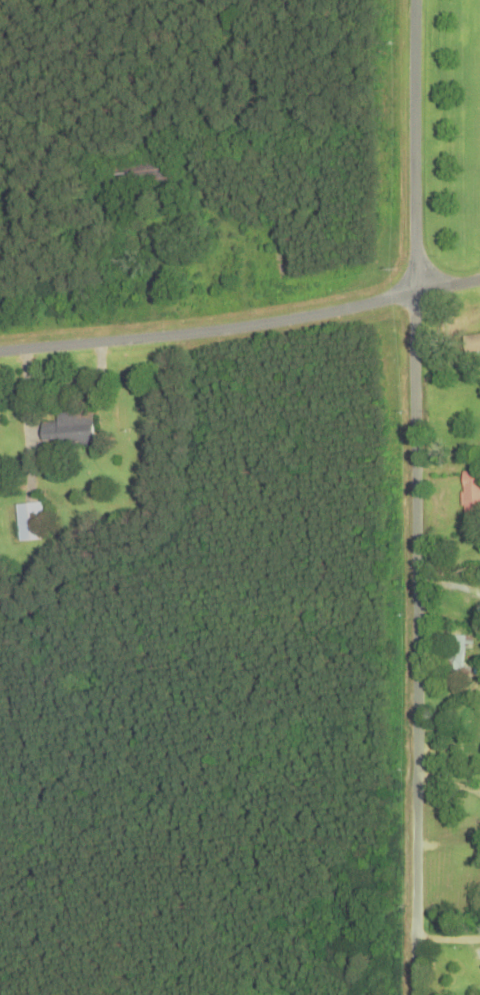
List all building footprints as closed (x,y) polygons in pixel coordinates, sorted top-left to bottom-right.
[(462,337),(464,355),(479,353),(479,334),(462,337)] [(40,423),(42,441),(58,440),(58,448),(95,445),(92,411),(56,414),(56,422),(40,423)] [(462,472),(462,512),(479,512),(479,472),(462,472)] [(15,505),(18,542),(44,540),(41,503),(15,505)] [(462,668),(463,648),(471,648),(471,637),(447,635),(443,677),(467,679),(468,669),(462,668)]
